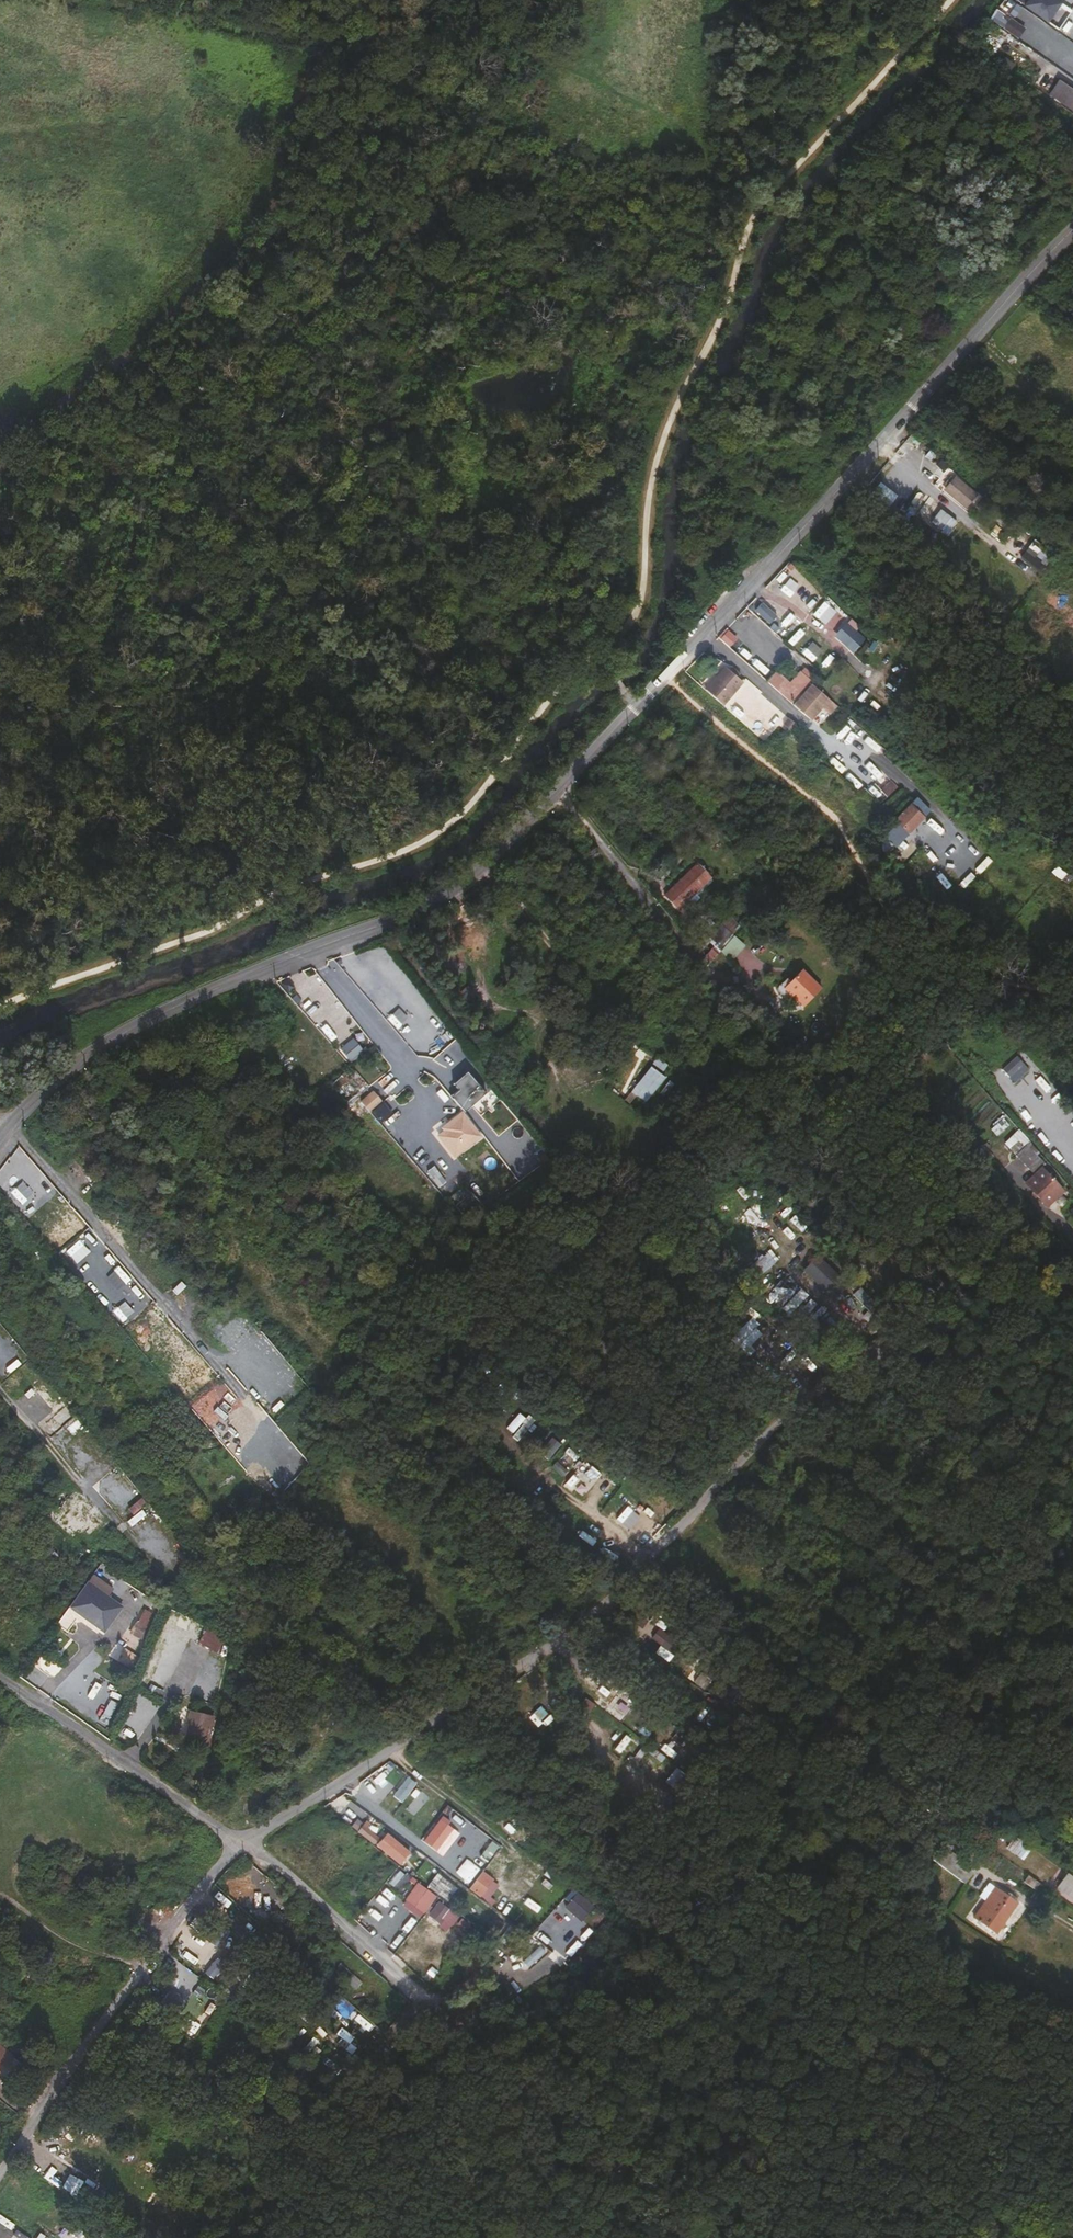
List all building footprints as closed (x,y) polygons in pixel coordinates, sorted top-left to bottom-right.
[(1056,8),(1060,2),(1058,0),(1025,0),(1024,1),(1058,27),(1067,16),(1056,8)] [(1010,15),(1004,25),(1019,35),(1025,25),(1010,15)] [(992,51),(995,53),(1005,35),(990,28),(984,39),(995,45),(992,51)] [(1010,43),(1000,59),(1018,70),(1028,53),(1010,43)] [(1072,116),(1072,95),(1063,88),(1054,102),(1072,116)] [(923,482),(942,498),(953,484),(935,469),(923,482)] [(1072,500),(1072,488),(1072,489),(1065,484),(1059,492),(1072,501),(1072,500)] [(1030,542),(1020,559),(1038,569),(1048,553),(1030,542)] [(834,634),(852,652),(864,640),(855,631),(860,626),(851,617),(834,634)] [(787,648),(792,653),(805,641),(800,635),(787,648)] [(822,657),(805,641),(792,653),(810,670),(822,657)] [(722,673),(700,696),(715,711),(737,687),(722,673)] [(829,676),(823,685),(827,690),(833,682),(835,680),(829,676)] [(813,698),(818,702),(826,691),(827,690),(823,685),(813,698)] [(818,779),(823,774),(805,758),(801,763),(818,779)] [(889,796),(897,786),(891,780),(882,790),(889,796)] [(864,808),(871,814),(885,799),(879,793),(864,808)] [(909,832),(926,814),(911,800),(894,818),(909,832)] [(658,888),(677,908),(684,901),(676,893),(698,873),(687,861),(658,888)] [(706,937),(695,947),(699,951),(710,941),(726,926),(714,914),(698,928),(706,937)] [(383,977),(396,966),(384,952),(371,962),(383,977)] [(771,977),(790,995),(808,977),(790,959),(771,977)] [(400,1051),(405,1046),(392,1033),(387,1037),(400,1051)] [(353,1037),(339,1047),(349,1062),(363,1051),(353,1037)] [(1001,1062),(1011,1053),(1002,1044),(992,1052),(1001,1062)] [(652,1064),(664,1071),(668,1063),(656,1057),(652,1064)] [(441,1070),(447,1085),(460,1080),(454,1065),(441,1070)] [(642,1099),(656,1110),(676,1085),(662,1075),(642,1099)] [(372,1089),(359,1101),(369,1112),(381,1100),(372,1089)] [(379,1122),(392,1112),(383,1101),(371,1111),(379,1122)] [(488,1141),(468,1118),(455,1130),(462,1138),(450,1148),(463,1162),(488,1141)] [(462,1138),(455,1130),(450,1134),(452,1137),(446,1142),(450,1148),(462,1138)] [(1018,1166),(1059,1214),(1072,1202),(1072,1184),(1041,1146),(1018,1166)] [(479,1204),(471,1194),(454,1207),(463,1218),(479,1204)] [(73,1208),(57,1222),(72,1239),(88,1225),(73,1208)] [(776,1261),(758,1238),(743,1250),(761,1272),(776,1261)] [(816,1252),(801,1267),(833,1298),(847,1283),(816,1252)] [(762,1377),(778,1360),(754,1338),(738,1355),(762,1377)] [(186,1403),(195,1413),(213,1398),(204,1388),(186,1403)] [(267,1404),(274,1413),(292,1398),(285,1389),(267,1404)] [(517,1440),(535,1419),(529,1415),(512,1435),(517,1440)] [(253,1442),(276,1467),(296,1450),(273,1424),(253,1442)] [(539,1452),(548,1459),(561,1444),(551,1436),(539,1452)] [(298,1451),(270,1482),(262,1475),(254,1483),(274,1501),(310,1462),(298,1451)] [(578,1461),(569,1471),(570,1472),(583,1483),(592,1473),(578,1461)] [(579,1487),(583,1483),(570,1472),(569,1471),(566,1475),(579,1487)] [(594,1501),(605,1482),(598,1478),(587,1497),(594,1501)] [(647,1508),(639,1516),(655,1532),(663,1524),(647,1508)] [(583,1543),(595,1529),(586,1522),(574,1536),(583,1543)] [(820,1565),(833,1573),(836,1569),(824,1560),(820,1565)] [(91,1591),(89,1595),(122,1615),(109,1635),(76,1614),(74,1618),(110,1641),(127,1614),(91,1591)] [(122,1615),(89,1595),(76,1614),(109,1635),(122,1615)] [(166,1621),(170,1610),(160,1606),(155,1618),(166,1621)] [(152,1646),(160,1628),(147,1623),(144,1630),(142,1628),(137,1639),(152,1646)] [(204,1629),(198,1644),(218,1652),(224,1637),(204,1629)] [(651,1641),(668,1647),(672,1635),(656,1629),(651,1641)] [(145,1662),(132,1656),(128,1667),(140,1673),(145,1662)] [(677,1668),(683,1673),(693,1662),(691,1660),(686,1657),(677,1668)] [(693,1662),(683,1673),(702,1688),(697,1695),(707,1703),(722,1683),(693,1662)] [(195,1688),(208,1691),(210,1677),(196,1675),(195,1688)] [(88,1688),(79,1699),(88,1706),(97,1696),(88,1688)] [(137,1693),(132,1704),(154,1714),(159,1703),(137,1693)] [(109,1700),(98,1723),(106,1726),(117,1704),(109,1700)] [(644,1726),(622,1709),(615,1717),(610,1723),(625,1735),(632,1741),(644,1726)] [(182,1745),(205,1749),(207,1731),(185,1728),(182,1745)] [(605,1776),(600,1783),(612,1792),(617,1784),(605,1776)] [(421,1847),(430,1854),(441,1838),(432,1832),(421,1847)] [(374,1844),(363,1836),(359,1842),(370,1850),(374,1844)] [(380,1838),(375,1845),(380,1848),(385,1842),(380,1838)] [(1012,1838),(1007,1851),(1025,1857),(1029,1845),(1012,1838)] [(370,1852),(393,1869),(398,1862),(395,1860),(400,1852),(385,1842),(380,1848),(375,1845),(370,1852)] [(943,1863),(933,1876),(947,1886),(957,1874),(943,1863)] [(437,1871),(428,1884),(449,1899),(458,1886),(437,1871)] [(481,1881),(472,1893),(482,1900),(491,1888),(481,1881)] [(401,1907),(422,1918),(436,1894),(415,1882),(401,1907)] [(582,1922),(594,1906),(573,1890),(561,1906),(582,1922)] [(507,1912),(520,1902),(511,1891),(498,1902),(507,1912)] [(245,1907),(252,1899),(244,1892),(237,1900),(245,1907)] [(978,1929),(1000,1946),(1023,1916),(1000,1899),(978,1929)] [(446,1931),(459,1917),(440,1900),(427,1914),(446,1931)] [(386,1918),(398,1926),(407,1913),(395,1905),(386,1918)] [(496,1933),(503,1924),(494,1916),(486,1926),(496,1933)] [(230,1983),(244,1994),(246,1993),(231,1981),(230,1983)] [(237,2003),(244,1994),(230,1983),(223,1992),(237,2003)] [(259,2020),(277,2035),(283,2028),(264,2014),(259,2020)] [(0,2046),(0,2069),(11,2055),(0,2046)]
